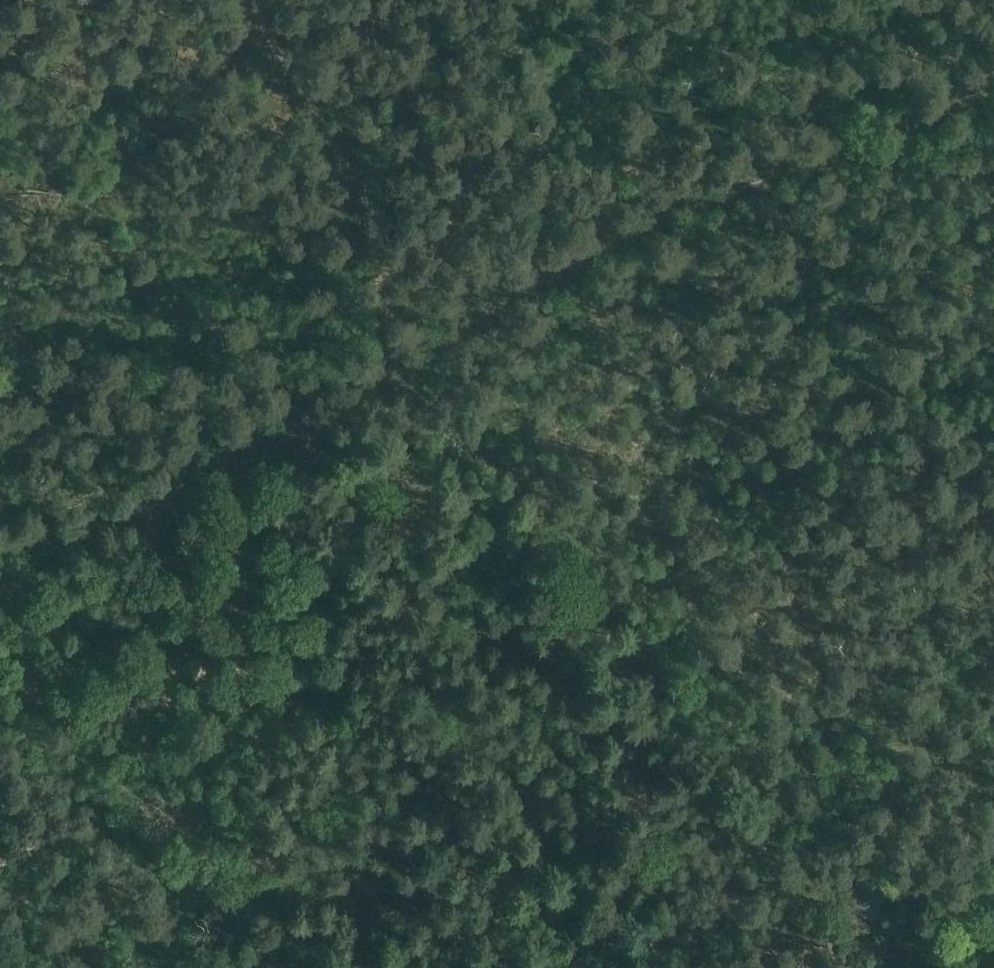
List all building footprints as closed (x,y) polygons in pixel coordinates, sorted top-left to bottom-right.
[(873,920),(888,892),(860,877),(845,905),(873,920)]
